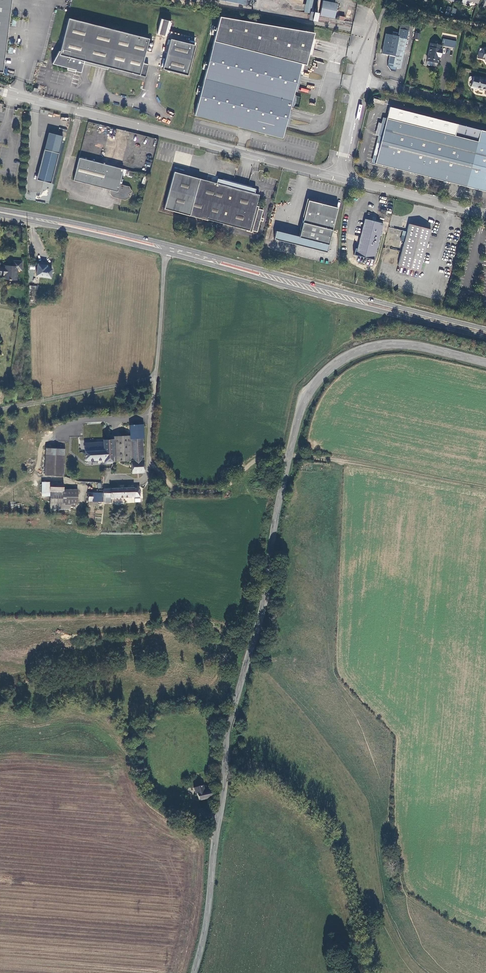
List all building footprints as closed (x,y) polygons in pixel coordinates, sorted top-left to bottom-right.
[(2,73),(11,0),(0,0),(0,73),(2,73)] [(337,3),(322,0),(319,15),(334,18),(337,3)] [(316,21),(317,13),(309,12),(308,19),(316,21)] [(294,91),(298,76),(300,69),(301,64),(306,65),(314,33),(219,17),(194,115),(282,138),(285,126),(289,111),(289,110),(294,92),(294,91)] [(149,39),(68,18),(62,44),(60,51),(59,51),(52,64),(75,70),(75,71),(81,73),(84,61),(145,77),(148,65),(142,63),(149,39)] [(170,21),(161,19),(157,34),(166,36),(170,21)] [(388,65),(390,70),(395,71),(396,68),(400,69),(409,26),(400,24),(397,37),(399,38),(395,57),(390,56),(388,65)] [(456,41),(443,38),(442,46),(455,48),(456,41)] [(195,45),(170,39),(162,69),(187,76),(195,45)] [(441,45),(431,43),(426,64),(437,67),(441,45)] [(483,50),(482,53),(479,52),(478,58),(484,60),(484,61),(485,61),(485,50),(483,50)] [(471,86),(476,88),(485,90),(485,80),(473,76),(471,86)] [(385,126),(386,119),(454,136),(455,132),(384,114),(381,124),(381,125),(385,126)] [(485,192),(485,132),(469,128),(457,125),(455,132),(454,136),(386,119),(385,126),(381,125),(378,136),(382,137),(375,164),(485,192)] [(371,163),(375,164),(382,137),(378,136),(371,163)] [(36,180),(43,182),(51,184),(58,153),(44,149),(36,180)] [(121,176),(123,169),(79,158),(73,181),(110,190),(109,192),(110,194),(111,196),(113,197),(125,200),(130,197),(128,194),(132,192),(129,187),(119,184),(121,176)] [(216,183),(174,172),(164,209),(208,221),(208,220),(246,230),(246,231),(252,233),(252,231),(257,232),(260,221),(263,221),(264,218),(261,218),(263,210),(258,209),(259,206),(256,206),(259,195),(254,193),(255,189),(217,179),(216,183)] [(299,236),(299,237),(328,245),(337,208),(308,200),(299,236)] [(373,260),(383,223),(365,219),(355,255),(373,260)] [(409,224),(398,266),(420,272),(430,229),(409,224)] [(276,239),(274,239),(326,252),(328,245),(299,237),(299,236),(278,232),(276,239)] [(17,280),(18,270),(22,270),(22,262),(14,261),(13,266),(6,265),(6,267),(5,276),(5,279),(17,280)] [(38,264),(36,276),(50,278),(52,269),(46,268),(46,266),(38,264)] [(31,290),(30,301),(36,301),(38,286),(29,285),(29,290),(31,290)] [(103,442),(85,443),(86,460),(104,459),(104,462),(113,461),(113,457),(114,457),(114,461),(131,460),(132,473),(144,472),(142,437),(144,437),(143,424),(130,425),(130,435),(113,436),(113,439),(103,440),(103,442)] [(46,448),(44,482),(63,483),(64,464),(64,457),(65,449),(46,448)] [(42,484),(42,496),(50,496),(50,492),(49,492),(49,484),(42,484)] [(50,492),(50,496),(50,505),(70,505),(77,505),(77,490),(64,490),(64,484),(49,484),(49,492),(50,492)] [(110,499),(134,498),(134,497),(140,497),(139,489),(134,489),(134,488),(110,489),(110,490),(103,490),(99,490),(99,494),(88,493),(88,502),(101,502),(111,503),(110,499)] [(206,787),(204,787),(196,790),(197,796),(200,796),(202,803),(216,799),(214,792),(208,793),(206,787)]
